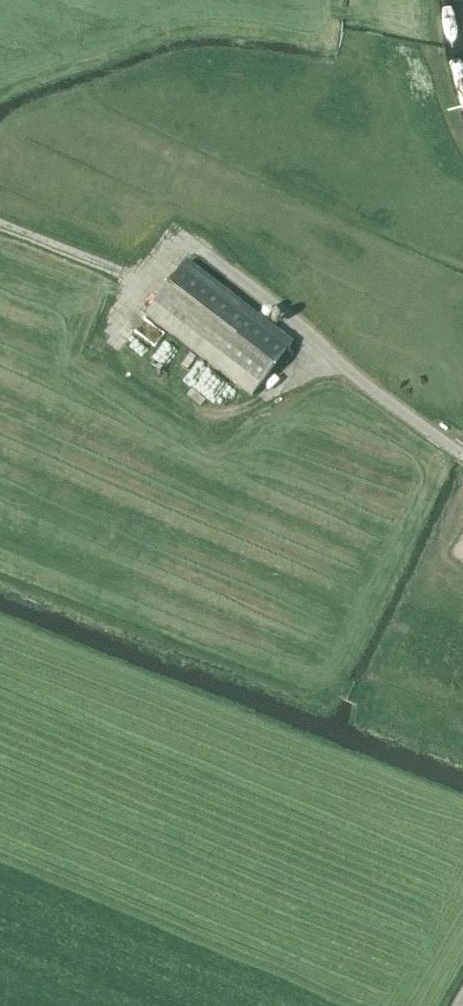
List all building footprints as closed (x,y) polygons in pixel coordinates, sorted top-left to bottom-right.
[(185,263),(145,315),(251,396),(291,344),(185,263)]
